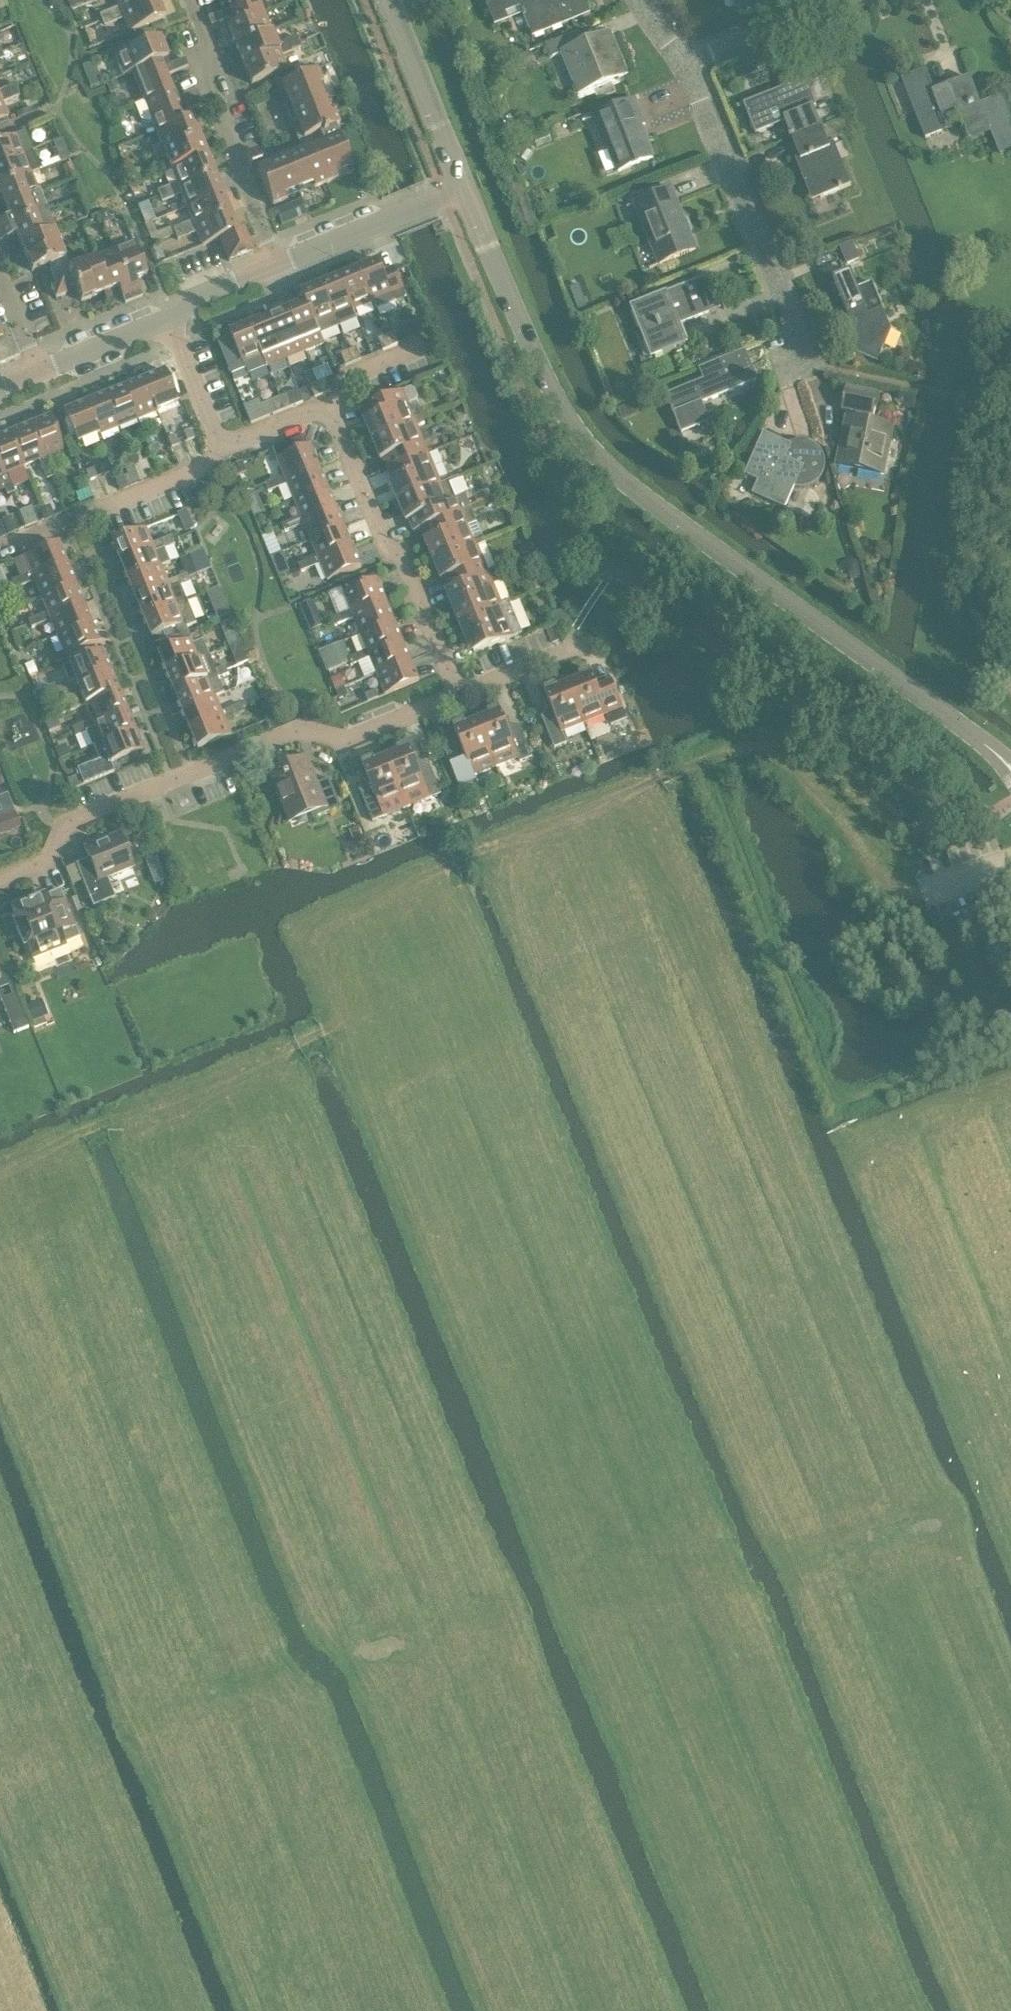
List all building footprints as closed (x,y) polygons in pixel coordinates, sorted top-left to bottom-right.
[(129,33),(164,19),(157,0),(116,0),(119,8),(100,16),(104,27),(123,20),(129,33)] [(235,23),(236,24),(263,13),(258,0),(226,0),(235,23)] [(507,13),(520,7),(533,38),(591,14),(585,0),(497,0),(486,4),(494,25),(509,19),(507,13)] [(208,18),(211,26),(226,20),(222,12),(208,18)] [(228,26),(236,46),(271,32),(263,13),(236,24),(235,23),(228,26)] [(236,46),(244,65),(279,51),(282,57),(291,53),(287,42),(277,46),(271,32),(236,46)] [(551,59),(564,54),(580,94),(625,75),(609,35),(583,45),(579,33),(546,46),(551,59)] [(287,42),(291,53),(301,49),(297,38),(287,42)] [(123,77),(132,73),(160,61),(160,62),(167,59),(159,39),(115,57),(123,77)] [(287,70),(282,57),(279,51),(244,65),(251,84),(287,70)] [(132,73),(136,84),(143,101),(134,104),(135,107),(172,92),(166,76),(173,74),(188,67),(184,59),(163,68),(160,62),(160,61),(132,73)] [(982,103),(972,78),(934,92),(925,70),(902,79),(927,141),(963,126),(969,140),(990,131),(999,155),(1010,151),(1010,115),(1003,95),(982,103)] [(303,140),(319,134),(323,144),(257,170),(272,206),(285,201),(283,196),(312,184),(314,189),(353,173),(339,137),(335,127),(339,126),(317,71),(281,85),(303,140)] [(791,84),(743,104),(756,134),(785,122),(792,138),(822,126),(814,107),(816,106),(805,78),(800,80),(799,77),(790,81),(791,84)] [(6,90),(11,101),(19,98),(14,86),(6,90)] [(0,98),(3,104),(11,101),(6,90),(0,92),(0,98)] [(147,122),(151,121),(156,134),(184,122),(172,92),(135,107),(140,120),(147,122)] [(188,112),(203,106),(199,97),(185,103),(188,112)] [(3,104),(0,98),(0,122),(8,119),(3,104)] [(618,171),(653,157),(646,138),(642,139),(637,126),(645,123),(635,98),(592,115),(606,151),(610,149),(618,171)] [(156,134),(161,146),(164,152),(200,138),(192,118),(184,122),(156,134)] [(830,144),(822,126),(792,138),(805,169),(800,171),(812,200),(852,184),(835,142),(830,144)] [(33,152),(25,133),(0,143),(0,165),(33,152)] [(536,140),(539,148),(552,143),(549,135),(536,140)] [(166,158),(172,171),(208,156),(200,138),(164,152),(161,146),(152,150),(157,161),(166,158)] [(521,155),(528,159),(534,147),(527,143),(521,155)] [(250,167),(261,163),(257,151),(246,156),(250,167)] [(31,174),(30,173),(40,169),(33,152),(0,165),(0,187),(31,174)] [(172,171),(177,184),(179,190),(215,176),(208,156),(172,171)] [(0,187),(0,197),(2,197),(6,207),(39,194),(31,174),(0,187)] [(162,204),(172,200),(182,196),(187,208),(223,194),(215,176),(179,190),(177,184),(158,192),(162,204)] [(659,262),(695,248),(670,187),(634,202),(659,262)] [(46,212),(39,194),(6,207),(10,217),(0,221),(0,231),(46,212)] [(193,222),(192,222),(194,227),(230,213),(223,194),(187,208),(193,222)] [(0,231),(0,242),(17,235),(21,244),(54,231),(46,212),(0,231)] [(197,233),(202,247),(220,240),(229,262),(241,257),(232,235),(238,232),(230,213),(194,227),(192,222),(183,226),(187,237),(197,233)] [(178,241),(187,237),(183,226),(173,230),(178,241)] [(232,235),(241,257),(252,253),(243,230),(238,232),(232,235)] [(75,286),(81,302),(81,303),(119,288),(126,304),(143,297),(136,280),(147,276),(134,243),(69,269),(54,231),(21,244),(32,272),(48,265),(56,285),(52,287),(52,288),(51,288),(56,300),(68,296),(65,290),(75,286)] [(359,269),(373,302),(391,295),(394,302),(407,297),(395,267),(384,272),(379,261),(359,269)] [(341,277),(354,310),(373,302),(359,269),(341,277)] [(879,360),(892,329),(872,281),(858,286),(851,270),(834,277),(856,332),(850,348),(879,360)] [(678,325),(720,308),(706,275),(651,298),(652,302),(636,308),(656,358),(686,346),(678,325)] [(322,285),(335,318),(354,310),(341,277),(322,285)] [(316,326),(317,325),(335,318),(322,285),(302,293),(306,302),(307,302),(316,326)] [(572,302),(578,315),(593,309),(587,296),(572,302)] [(288,309),(305,352),(325,344),(317,325),(316,326),(307,302),(306,302),(288,309)] [(269,317),(286,360),(305,352),(288,309),(269,317)] [(250,325),(267,367),(286,360),(269,317),(250,325)] [(20,357),(7,325),(0,327),(0,365),(20,357)] [(217,340),(231,375),(247,369),(249,374),(267,367),(250,325),(230,333),(231,335),(217,340)] [(387,336),(391,348),(399,345),(394,333),(387,336)] [(384,351),(391,348),(387,336),(379,339),(384,351)] [(349,352),(354,363),(361,360),(357,348),(349,352)] [(704,379),(666,394),(682,432),(709,421),(702,402),(757,380),(745,349),(699,368),(704,379)] [(346,367),(354,363),(349,352),(341,355),(346,367)] [(138,381),(152,414),(156,412),(158,417),(179,409),(164,371),(138,381)] [(318,383),(323,395),(331,392),(325,380),(318,383)] [(114,391),(127,424),(152,414),(138,381),(114,391)] [(315,398),(323,395),(318,383),(310,386),(315,398)] [(299,389),(304,403),(312,399),(306,386),(299,389)] [(364,420),(372,440),(423,419),(422,415),(414,418),(408,404),(416,401),(418,397),(414,389),(410,387),(362,407),(367,419),(364,420)] [(847,387),(842,412),(873,418),(878,394),(847,387)] [(279,396),(285,410),(304,403),(299,389),(299,388),(279,396)] [(89,401),(102,434),(127,424),(114,391),(89,401)] [(244,405),(247,412),(252,424),(285,410),(279,396),(262,404),(260,398),(244,405)] [(77,444),(102,434),(89,401),(64,412),(77,444)] [(29,425),(50,478),(54,476),(46,456),(63,450),(50,417),(29,425)] [(881,475),(891,427),(848,418),(838,466),(881,475)] [(383,459),(388,470),(429,454),(417,426),(425,423),(423,419),(372,440),(381,460),(383,459)] [(10,433),(23,466),(39,460),(47,479),(50,478),(29,425),(10,433)] [(190,430),(183,433),(187,442),(194,439),(190,430)] [(11,494),(15,492),(7,473),(23,466),(10,433),(0,437),(0,466),(11,494)] [(794,487),(795,488),(797,488),(801,489),(805,489),(809,488),(811,487),(813,486),(815,485),(817,483),(818,482),(820,480),(821,479),(822,477),(823,475),(824,473),(825,471),(825,469),(825,467),(826,465),(825,463),(825,461),(825,458),(824,456),(823,454),(822,453),(821,451),(820,449),(817,446),(815,445),(813,444),(811,443),(809,442),(810,444),(801,447),(798,440),(797,440),(799,447),(790,450),(792,446),(765,434),(747,474),(760,480),(754,494),(785,508),(794,487)] [(704,441),(708,450),(720,445),(715,435),(704,441)] [(174,436),(167,439),(171,448),(178,445),(174,436)] [(266,485),(267,488),(319,467),(311,446),(309,447),(304,436),(273,449),(285,477),(266,485)] [(157,445),(148,449),(151,456),(160,452),(157,445)] [(134,454),(138,462),(147,458),(144,450),(134,454)] [(390,482),(398,502),(459,477),(458,475),(448,480),(447,477),(440,480),(429,454),(388,470),(392,481),(390,482)] [(129,456),(120,460),(123,467),(132,464),(129,456)] [(101,466),(104,475),(111,472),(108,463),(101,466)] [(7,495),(11,494),(0,466),(0,478),(7,495)] [(319,467),(267,488),(269,492),(288,484),(295,500),(328,487),(319,467)] [(93,469),(86,472),(90,481),(97,478),(93,469)] [(414,533),(423,529),(423,528),(472,508),(459,477),(398,502),(406,522),(409,521),(414,533)] [(282,525),(284,528),(336,507),(328,487),(295,500),(301,517),(282,525)] [(20,494),(26,508),(38,503),(32,489),(20,494)] [(336,507),(284,528),(285,532),(304,524),(311,541),(344,527),(336,507)] [(425,541),(433,561),(484,540),(482,535),(474,539),(469,526),(478,522),(472,508),(423,528),(423,529),(427,539),(425,541)] [(299,565),(300,569),(353,547),(344,527),(311,541),(318,557),(299,565)] [(113,542),(121,561),(154,548),(156,551),(175,543),(173,536),(153,544),(147,529),(113,542)] [(444,580),(449,591),(489,574),(478,547),(486,544),(484,540),(433,561),(441,581),(444,580)] [(11,581),(13,585),(66,564),(58,544),(24,557),(31,573),(11,581)] [(353,547),(300,569),(302,572),(321,564),(328,581),(361,568),(353,547)] [(121,561),(129,580),(162,566),(156,551),(154,548),(121,561)] [(844,562),(850,581),(865,577),(860,558),(844,562)] [(66,564),(13,585),(14,589),(34,581),(40,597),(74,583),(66,564)] [(128,580),(136,599),(170,586),(172,589),(181,585),(202,577),(199,570),(198,569),(188,574),(178,578),(168,582),(162,566),(129,580),(128,580)] [(450,603),(459,624),(510,602),(509,601),(501,604),(489,574),(449,591),(453,602),(450,603)] [(351,584),(328,594),(337,617),(332,619),(333,623),(386,601),(377,580),(354,590),(352,585),(351,584)] [(28,621),(29,625),(82,603),(74,583),(40,597),(47,613),(28,621)] [(170,586),(136,599),(144,618),(187,600),(181,585),(172,589),(170,586)] [(164,634),(167,641),(190,631),(188,627),(197,623),(187,600),(144,618),(152,638),(164,634)] [(209,623),(225,616),(227,616),(220,600),(203,607),(209,623)] [(386,601),(333,623),(335,627),(354,619),(361,635),(394,621),(386,601)] [(523,634),(510,602),(459,624),(467,643),(470,642),(474,654),(523,634)] [(82,603),(29,625),(31,628),(50,621),(57,636),(90,623),(82,603)] [(348,659),(350,663),(402,641),(394,621),(361,635),(368,651),(348,659)] [(98,643),(90,623),(57,636),(63,653),(54,657),(57,664),(66,660),(65,656),(98,643)] [(159,654),(167,673),(210,656),(200,633),(192,636),(190,631),(167,641),(170,649),(159,654)] [(402,641),(350,663),(351,667),(371,659),(377,675),(411,661),(402,641)] [(75,682),(66,686),(56,690),(59,697),(75,691),(78,690),(77,686),(110,672),(102,651),(68,665),(75,682)] [(167,673),(175,692),(208,679),(210,682),(219,678),(229,674),(227,669),(242,663),(239,656),(227,661),(226,665),(215,669),(210,656),(167,673)] [(377,675),(386,696),(419,682),(411,661),(377,675)] [(567,680),(585,723),(606,714),(611,725),(628,719),(610,677),(595,683),(590,671),(567,680)] [(78,690),(75,691),(77,695),(80,694),(85,705),(119,692),(110,672),(77,686),(78,690)] [(175,692),(183,711),(216,698),(216,697),(225,694),(219,678),(210,682),(208,679),(175,692)] [(563,732),(585,723),(567,680),(544,690),(549,703),(546,708),(549,709),(542,719),(543,719),(555,748),(567,744),(563,732)] [(379,699),(375,691),(365,695),(368,703),(379,699)] [(91,721),(82,725),(73,729),(76,736),(85,732),(95,728),(93,725),(127,712),(119,692),(85,705),(91,721)] [(183,711),(190,730),(224,716),(226,720),(244,712),(241,705),(222,713),(216,698),(183,711)] [(499,708),(476,717),(494,760),(497,767),(497,768),(519,758),(521,762),(533,758),(521,728),(521,726),(509,724),(509,722),(504,721),(504,720),(499,708)] [(95,728),(85,732),(92,748),(94,747),(101,744),(101,745),(135,731),(127,712),(93,725),(95,728)] [(232,736),(231,735),(225,720),(226,720),(224,716),(190,730),(198,750),(232,736)] [(459,746),(446,751),(461,787),(476,780),(475,776),(497,768),(497,767),(494,760),(476,717),(453,726),(459,740),(456,744),(459,746)] [(77,770),(78,773),(67,778),(71,788),(113,771),(111,765),(143,751),(135,731),(101,745),(101,744),(94,747),(99,761),(77,770)] [(409,744),(386,754),(403,797),(408,808),(430,799),(442,794),(430,765),(430,764),(419,762),(420,759),(414,758),(414,757),(409,744)] [(368,782),(361,792),(362,793),(373,822),(386,817),(408,808),(403,797),(386,754),(363,763),(369,777),(365,781),(368,782)] [(314,819),(342,808),(330,780),(319,784),(308,759),(271,774),(291,822),(312,814),(314,819)] [(108,878),(134,867),(120,834),(86,848),(90,858),(77,864),(94,906),(116,897),(108,878)] [(350,845),(353,853),(359,850),(356,843),(350,845)] [(52,949),(54,956),(67,951),(64,944),(81,937),(66,899),(51,905),(47,895),(13,909),(20,926),(16,928),(22,941),(25,939),(32,957),(52,949)] [(1,1005),(8,1022),(12,1021),(16,1031),(30,1025),(18,998),(1,1005)]
